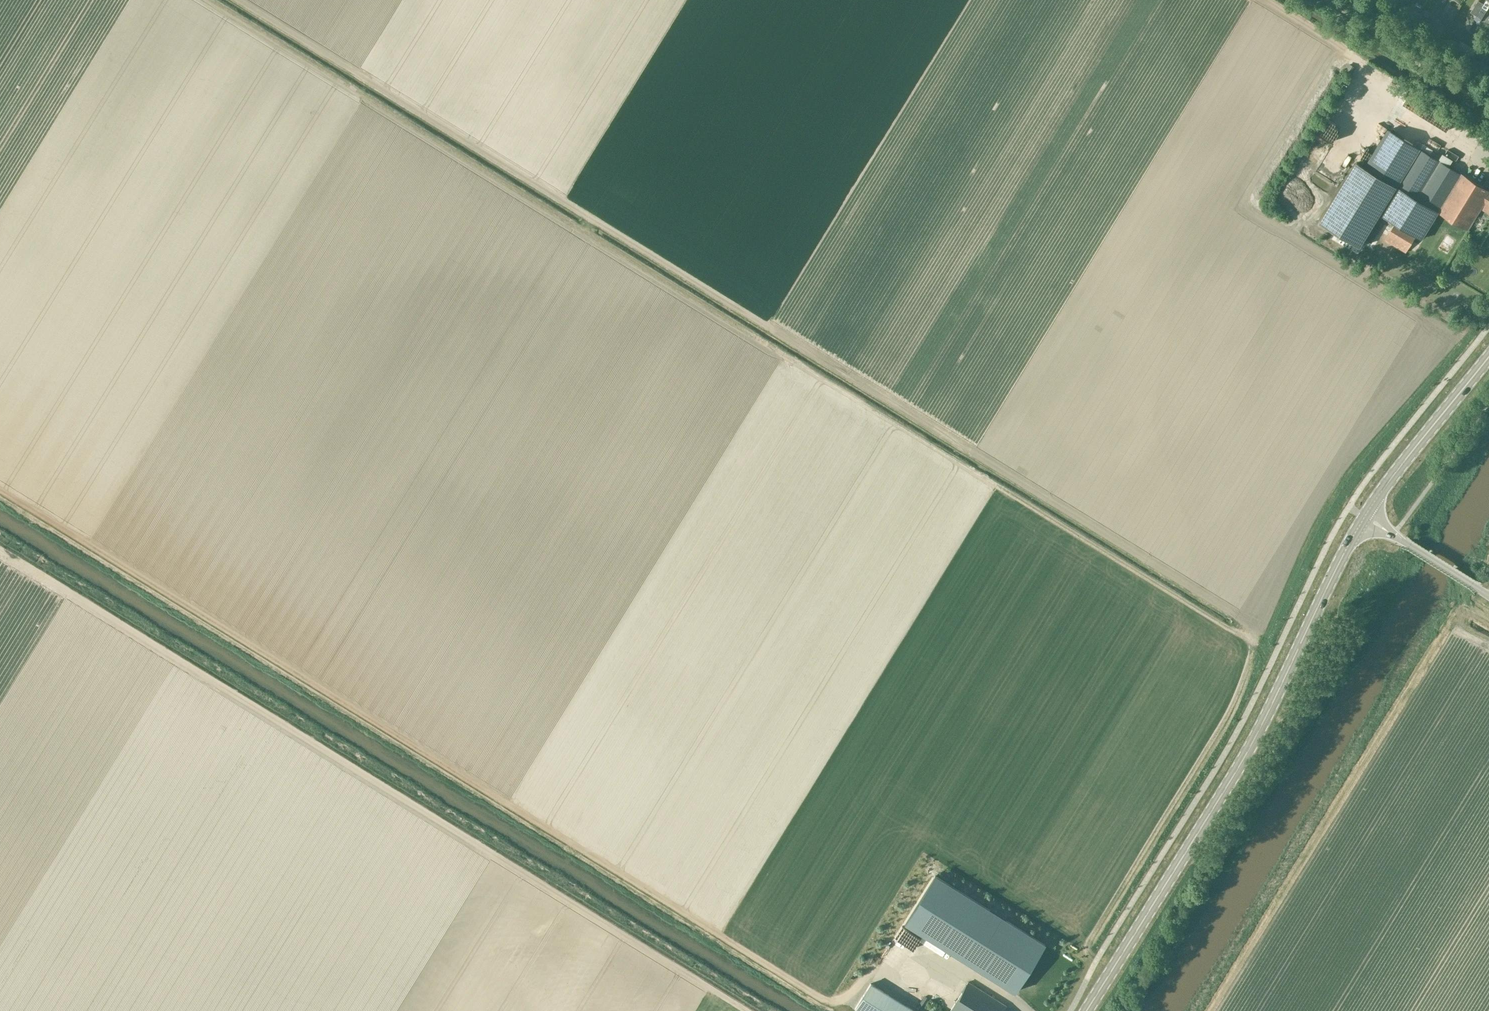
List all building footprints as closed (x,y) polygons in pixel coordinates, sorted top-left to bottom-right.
[(1476,15),(1483,3),(1478,0),(1470,12),(1476,15)] [(1476,15),(1481,19),(1488,7),(1488,0),(1485,0),(1483,3),(1476,15)] [(1319,222),(1359,247),(1364,239),(1371,243),(1379,229),(1372,225),(1379,213),(1395,223),(1385,239),(1406,252),(1416,236),(1421,239),(1437,211),(1467,230),(1484,202),(1488,205),(1488,184),(1486,189),(1390,130),(1366,168),(1356,162),(1319,222)] [(993,915),(932,876),(903,922),(1014,992),(1043,946),(1003,921),(1006,917),(996,910),(993,915)] [(1005,1005),(967,982),(949,1010),(1001,1010),(1005,1005)] [(854,1008),(858,1010),(915,1010),(870,983),(854,1008)]
